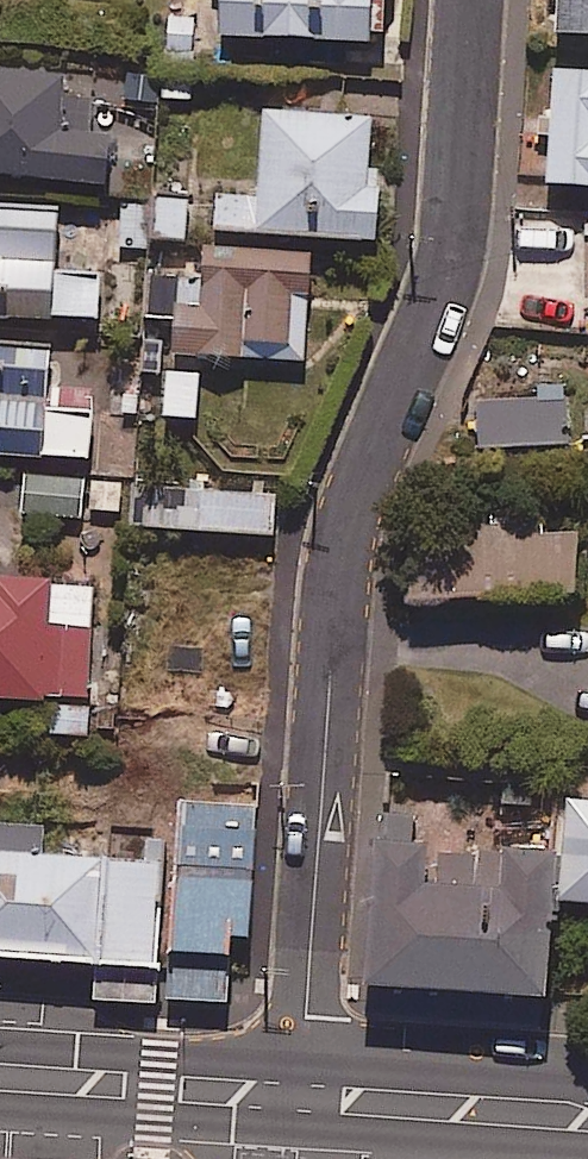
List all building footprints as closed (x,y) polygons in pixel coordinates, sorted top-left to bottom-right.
[(216,37),(366,42),(368,0),(217,0),(216,37)] [(552,36),(587,37),(587,0),(554,0),(552,36)] [(0,68),(0,177),(104,185),(108,135),(88,134),(91,99),(58,97),(60,73),(0,68)] [(554,68),(545,185),(587,188),(587,70),(554,68)] [(369,118),(260,112),(255,198),(213,195),(211,233),(373,241),(376,189),(365,188),(369,118)] [(184,197),(118,199),(120,243),(185,241),(184,197)] [(0,206),(0,317),(96,320),(97,270),(53,269),(55,208),(0,206)] [(308,256),(201,250),(199,277),(149,274),(146,321),(167,322),(166,354),(302,362),(308,256)] [(89,458),(91,390),(47,388),(48,343),(0,342),(0,456),(89,458)] [(567,443),(564,396),(477,402),(481,449),(567,443)] [(81,513),(83,480),(24,476),(21,514),(81,518),(81,513)] [(274,493),(139,487),(137,529),(272,534),(274,493)] [(576,595),(573,522),(405,529),(408,602),(576,595)] [(44,699),(44,741),(89,741),(88,580),(0,580),(0,700),(44,699)] [(179,800),(168,972),(229,975),(231,940),(250,941),(259,805),(179,800)] [(564,802),(559,905),(587,907),(587,803),(564,802)] [(425,816),(375,813),(364,987),(543,998),(552,857),(478,852),(475,892),(421,889),(425,816)] [(157,970),(164,865),(0,855),(0,961),(157,970)]
